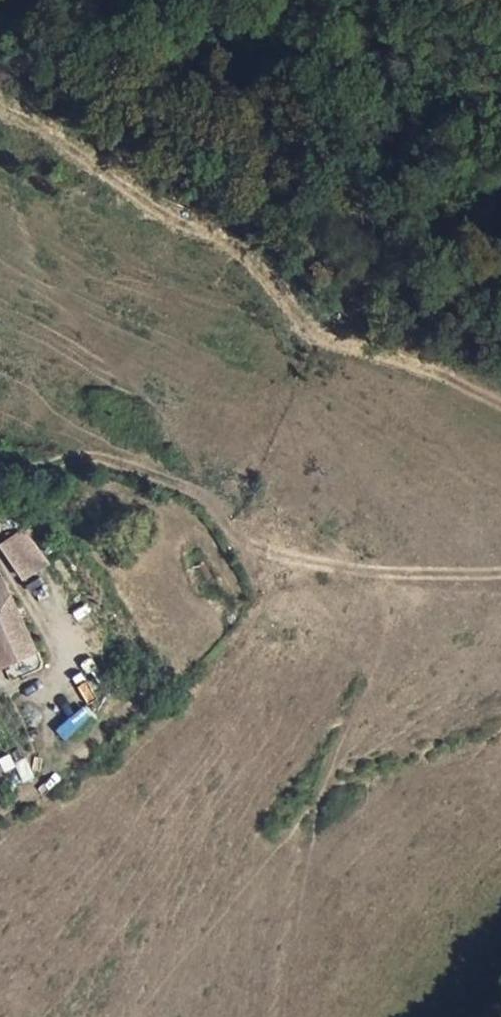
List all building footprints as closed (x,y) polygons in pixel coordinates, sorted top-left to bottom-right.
[(41,589),(22,559),(13,565),(32,594),(41,589)] [(16,605),(0,574),(0,653),(15,674),(44,655),(16,605)] [(61,737),(92,718),(85,706),(54,726),(61,737)]
